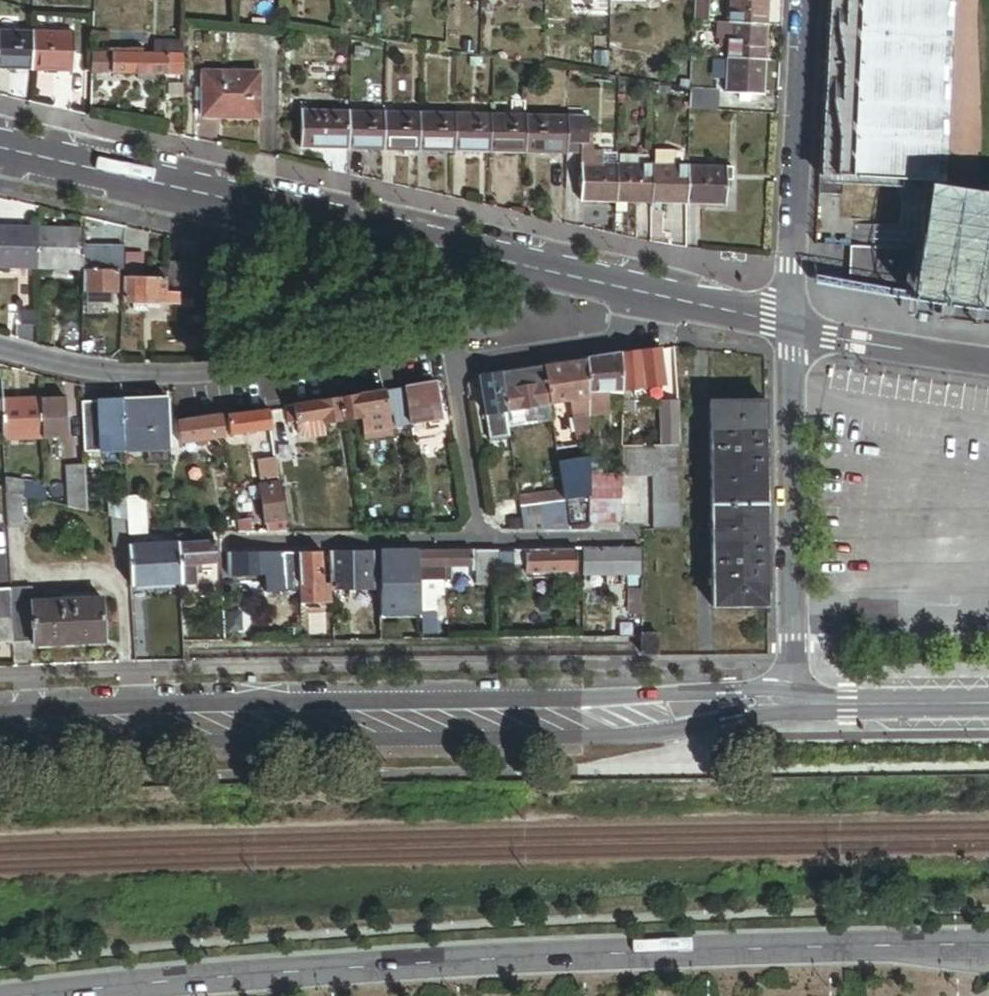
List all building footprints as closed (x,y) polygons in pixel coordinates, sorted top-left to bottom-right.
[(693,22),(707,22),(709,0),(694,0),(693,22)] [(729,24),(767,26),(768,0),(731,0),(729,24)] [(818,177),(843,179),(855,179),(865,0),(827,0),(818,177)] [(855,179),(957,185),(967,0),(865,0),(855,179)] [(729,24),(718,23),(717,40),(728,40),(729,24)] [(765,62),(767,26),(729,24),(728,40),(727,59),(765,62)] [(0,30),(0,68),(30,68),(31,30),(0,30)] [(31,30),(30,68),(72,68),(72,31),(31,30)] [(153,42),(153,53),(167,54),(183,55),(184,42),(153,42)] [(110,70),(112,50),(91,49),(90,69),(110,70)] [(153,53),(112,50),(110,70),(133,71),(151,73),(165,74),(166,74),(167,54),(153,53)] [(183,75),(183,55),(167,54),(166,74),(183,75)] [(765,62),(727,59),(726,95),(739,96),(739,103),(753,104),(753,97),(762,97),(765,62)] [(183,86),(183,75),(166,74),(165,74),(164,105),(182,106),(183,86)] [(259,76),(204,74),(203,118),(258,119),(259,76)] [(689,110),(718,112),(719,96),(689,94),(689,110)] [(347,151),(348,113),(300,112),(300,150),(347,151)] [(383,113),(348,113),(347,151),(382,151),(383,113)] [(383,113),(382,151),(403,152),(418,152),(419,114),(383,113)] [(454,115),(419,114),(418,152),(453,153),(454,115)] [(490,116),(454,115),(453,153),(489,154),(490,116)] [(525,117),(490,116),(489,154),(524,154),(525,117)] [(524,154),(566,155),(567,118),(525,117),(524,154)] [(567,118),(566,155),(581,156),(581,147),(581,118),(567,118)] [(593,134),(587,134),(587,147),(581,147),(581,156),(581,165),(584,165),(584,160),(593,160),(592,165),(602,165),(602,152),(592,152),(593,134)] [(655,155),(655,166),(673,167),(674,154),(655,155)] [(620,157),(619,166),(649,166),(649,157),(620,157)] [(616,204),(617,166),(602,165),(592,165),(593,160),(584,160),(584,165),(581,165),(580,203),(616,204)] [(619,166),(617,166),(616,204),(626,204),(651,205),(652,167),(652,166),(649,166),(619,166)] [(655,166),(652,166),(652,167),(651,205),(686,205),(687,167),(673,167),(655,166)] [(687,167),(686,205),(725,206),(725,190),(733,190),(733,168),(687,167)] [(818,177),(817,196),(842,197),(843,179),(818,177)] [(926,186),(910,296),(988,307),(988,195),(926,186)] [(626,204),(616,204),(616,213),(626,213),(626,204)] [(0,227),(0,268),(3,268),(11,268),(37,269),(37,229),(0,227)] [(84,230),(37,229),(37,269),(48,269),(56,270),(83,271),(84,230)] [(100,252),(100,258),(110,258),(123,258),(123,249),(107,248),(107,252),(100,252)] [(883,291),(910,296),(912,251),(850,248),(848,285),(883,291)] [(143,278),(144,254),(125,253),(124,277),(143,278)] [(117,272),(122,272),(123,258),(110,258),(100,258),(84,258),(84,271),(117,272)] [(167,290),(181,291),(183,264),(168,264),(168,269),(167,279),(167,290)] [(183,264),(181,291),(195,291),(196,265),(183,264)] [(153,269),(152,278),(165,279),(167,279),(168,269),(153,269)] [(84,271),(83,271),(82,292),(86,292),(110,292),(117,292),(117,272),(84,271)] [(122,277),(122,302),(164,304),(165,292),(165,279),(152,278),(143,278),(124,277),(122,277)] [(110,303),(110,292),(86,292),(86,303),(110,303)] [(177,303),(178,293),(167,292),(165,292),(164,304),(177,304),(177,303)] [(195,303),(195,293),(181,293),(178,293),(177,303),(195,303)] [(35,344),(36,312),(15,312),(15,338),(35,344)] [(81,355),(81,333),(61,333),(61,350),(81,355)] [(659,350),(621,354),(621,369),(620,391),(629,390),(664,386),(659,350)] [(621,369),(621,354),(604,357),(605,370),(621,369)] [(586,360),(586,370),(599,370),(599,358),(586,360)] [(587,393),(586,370),(586,360),(543,366),(545,383),(549,405),(569,402),(569,400),(586,400),(587,400),(587,393)] [(512,389),(545,383),(543,366),(509,372),(512,389)] [(620,391),(621,369),(605,370),(599,370),(586,370),(587,393),(620,391)] [(498,373),(501,390),(512,389),(509,372),(498,373)] [(504,412),(501,390),(498,373),(478,377),(484,415),(504,412)] [(504,412),(549,405),(545,383),(512,389),(501,390),(504,412)] [(438,419),(433,384),(403,389),(409,423),(427,421),(438,419)] [(409,423),(403,389),(389,391),(391,408),(394,426),(409,423)] [(629,390),(620,391),(620,402),(629,402),(629,390)] [(389,391),(383,392),(385,409),(391,408),(389,391)] [(338,399),(341,421),(357,418),(359,418),(359,413),(365,412),(385,409),(383,392),(338,399)] [(43,399),(45,440),(69,439),(67,398),(43,399)] [(4,421),(5,442),(45,440),(43,399),(3,401),(4,421)] [(323,424),(341,421),(338,399),(293,406),(296,423),(322,419),(323,424)] [(587,425),(587,400),(586,400),(569,400),(569,402),(569,425),(587,425)] [(170,401),(124,404),(125,442),(126,452),(126,456),(172,453),(170,401)] [(124,404),(124,402),(100,403),(100,407),(101,422),(102,443),(125,442),(124,404)] [(629,402),(620,402),(620,413),(632,413),(632,402),(629,402)] [(712,608),(767,607),(765,402),(710,403),(712,608)] [(680,444),(678,403),(662,404),(664,445),(680,444)] [(271,431),(267,409),(226,415),(229,437),(271,431)] [(359,418),(357,418),(361,439),(389,434),(385,409),(365,412),(366,417),(359,418)] [(504,412),(484,415),(488,442),(508,439),(504,412)] [(208,443),(225,440),(221,416),(176,423),(180,447),(197,444),(198,450),(209,449),(208,443)] [(125,442),(102,443),(102,453),(126,452),(125,442)] [(683,529),(680,444),(664,445),(621,447),(620,477),(651,475),(654,530),(683,529)] [(588,471),(588,459),(558,463),(562,493),(564,501),(579,498),(588,497),(588,484),(588,471)] [(87,467),(68,468),(70,509),(89,514),(87,467)] [(607,471),(588,471),(588,484),(607,484),(607,476),(607,471)] [(259,487),(280,483),(278,474),(257,477),(259,487)] [(607,484),(588,484),(588,497),(588,505),(591,505),(609,505),(620,504),(620,477),(607,476),(607,484)] [(28,483),(7,480),(7,495),(21,498),(25,499),(28,483)] [(49,504),(48,486),(28,483),(25,499),(49,504)] [(266,524),(286,520),(280,483),(259,487),(261,496),(266,524)] [(261,496),(259,487),(249,489),(250,497),(261,496)] [(518,499),(523,531),(544,531),(541,503),(564,501),(562,493),(518,499)] [(22,526),(21,498),(7,495),(9,526),(22,526)] [(588,497),(579,498),(578,514),(582,514),(582,510),(588,510),(588,505),(588,497)] [(145,499),(128,499),(128,500),(129,523),(130,536),(147,536),(145,499)] [(128,500),(110,501),(110,519),(114,519),(129,523),(128,500)] [(544,531),(568,531),(564,501),(541,503),(544,531)] [(620,504),(609,505),(610,524),(620,524),(620,504)] [(610,524),(609,505),(591,505),(591,510),(591,524),(610,524)] [(578,531),(589,530),(588,514),(582,514),(578,514),(578,531)] [(130,536),(129,523),(114,519),(115,548),(130,547),(130,536)] [(267,534),(288,534),(286,520),(266,524),(267,534)] [(237,522),(239,535),(250,535),(249,521),(237,522)] [(210,535),(180,536),(180,545),(210,543),(210,535)] [(180,545),(178,545),(179,568),(196,567),(203,566),(215,566),(214,543),(210,543),(180,545)] [(130,547),(132,587),(180,585),(179,568),(178,545),(130,547)] [(576,574),(575,551),(525,552),(525,564),(525,574),(553,574),(561,574),(576,574)] [(641,551),(584,551),(584,576),(641,575),(641,551)] [(420,569),(419,569),(418,552),(379,553),(380,613),(421,613),(421,599),(421,580),(420,569)] [(471,552),(418,552),(419,569),(420,569),(451,568),(471,568),(471,552)] [(499,586),(499,552),(475,552),(476,586),(499,586)] [(525,564),(525,552),(515,552),(515,564),(525,564)] [(324,586),(322,553),(298,554),(299,587),(307,586),(308,592),(324,591),(325,591),(324,586)] [(375,590),(374,553),(329,553),(331,586),(332,591),(375,590)] [(264,577),(263,554),(227,555),(227,577),(232,577),(264,577)] [(282,554),(263,554),(264,577),(264,593),(283,593),(282,554)] [(203,566),(196,567),(196,575),(204,575),(203,566)] [(196,567),(179,568),(180,585),(181,588),(197,587),(196,575),(196,567)] [(451,580),(451,568),(420,569),(421,580),(451,580)] [(264,593),(264,577),(232,577),(232,582),(239,588),(259,588),(259,593),(264,593)] [(324,591),(325,602),(332,602),(332,591),(331,586),(324,586),(325,591),(324,591)] [(11,592),(14,646),(34,645),(34,649),(103,646),(101,600),(32,604),(31,591),(11,592)] [(308,592),(300,592),(300,603),(325,602),(324,591),(308,592)] [(14,646),(11,592),(0,593),(0,647),(14,646)] [(631,594),(631,618),(635,618),(642,618),(642,594),(631,594)] [(435,599),(421,599),(421,613),(422,617),(436,616),(435,599)] [(436,616),(422,617),(422,618),(423,637),(438,637),(437,616),(436,616)] [(528,628),(528,641),(543,641),(543,628),(534,628),(529,628),(528,628)] [(643,657),(658,657),(658,637),(642,637),(643,657)]
